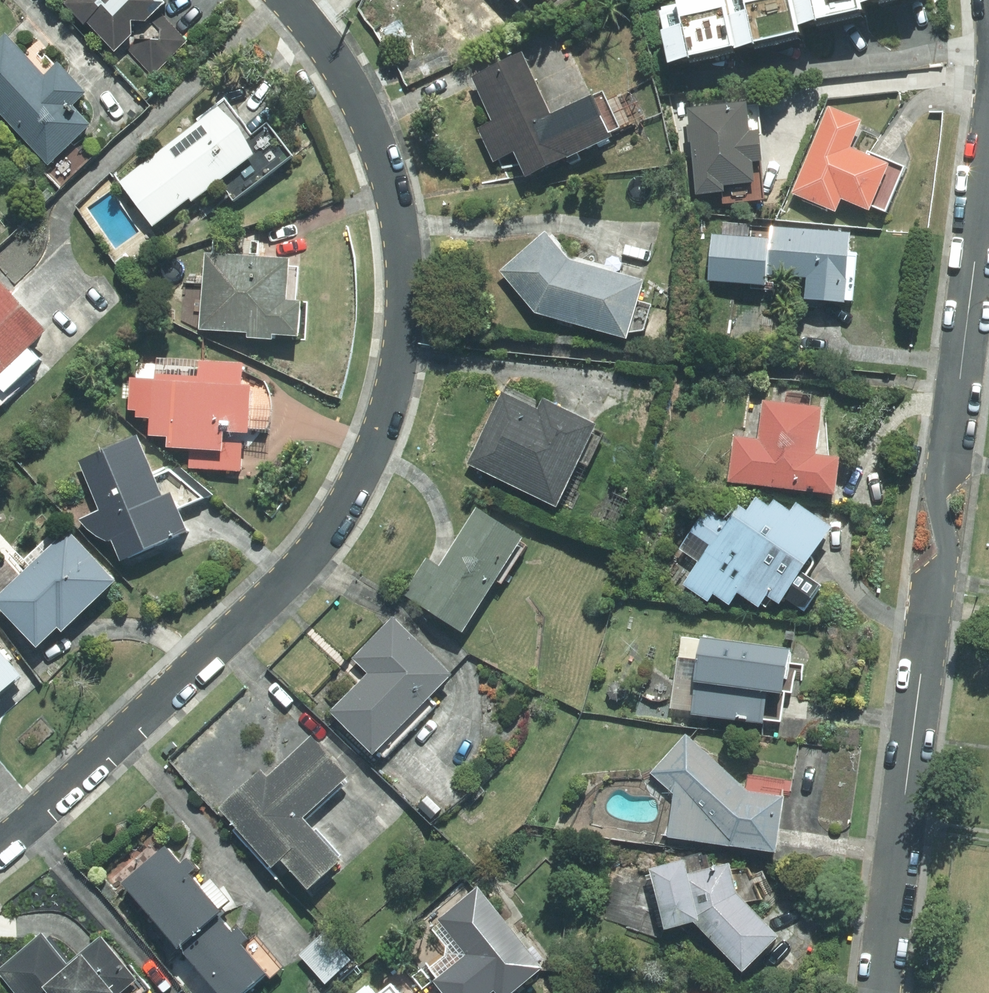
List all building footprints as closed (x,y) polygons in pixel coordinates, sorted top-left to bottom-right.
[(68,6),(117,56),(124,49),(151,77),(188,42),(161,14),(171,5),(171,0),(74,0),(68,6)] [(674,75),(816,42),(813,31),(877,16),(875,9),(912,0),(667,0),(656,2),(674,75)] [(60,65),(47,76),(11,36),(0,46),(0,113),(51,169),(95,128),(75,107),(88,95),(60,65)] [(525,53),(473,79),(495,123),(479,130),(496,164),(517,154),(530,180),(614,138),(593,98),(557,116),(525,53)] [(754,133),(751,105),(691,111),(699,199),(728,196),(728,191),(760,188),(758,163),(767,163),(764,132),(754,133)] [(195,206),(259,159),(221,109),(121,184),(156,230),(192,202),(195,206)] [(844,202),(873,214),(894,165),(854,149),(865,123),(831,109),(796,195),(840,213),(844,202)] [(859,228),(727,221),(726,233),(715,232),(712,287),(776,290),(777,278),(807,279),(805,304),(855,306),(859,228)] [(647,283),(575,262),(548,234),(501,279),(537,317),(629,342),(647,283)] [(216,241),(215,256),(206,255),(202,332),(250,335),(249,342),(275,343),(276,337),(302,339),(304,306),(299,306),(302,269),(293,269),(293,261),(257,259),(258,244),(216,241)] [(5,282),(0,287),(0,406),(2,408),(12,398),(8,394),(43,361),(31,348),(50,331),(5,282)] [(191,469),(242,471),(243,442),(252,443),(252,434),(270,434),(271,397),(255,397),(256,389),(245,388),(246,366),(203,364),(203,378),(155,376),(155,380),(133,380),(132,414),(140,414),(140,420),(153,421),(152,438),(170,439),(169,451),(192,452),(191,469)] [(504,393),(467,462),(559,510),(583,465),(590,469),(605,442),(596,437),(601,427),(548,399),(541,412),(504,393)] [(733,441),(730,487),(841,494),(843,460),(821,459),(824,408),(812,407),(813,396),(783,394),(782,405),(762,403),(760,443),(733,441)] [(82,523),(117,546),(123,562),(193,536),(176,491),(164,496),(141,436),(80,459),(101,516),(82,523)] [(709,509),(680,550),(700,564),(684,586),(710,604),(715,596),(731,608),(740,595),(761,610),(769,598),(782,607),(837,530),(801,504),(794,515),(776,503),(771,510),(760,502),(752,512),(743,506),(730,524),(709,509)] [(430,560),(406,597),(467,637),(502,582),(506,585),(523,559),(517,554),(526,541),(479,511),(443,568),(430,560)] [(0,600),(0,607),(42,651),(63,631),(66,635),(121,583),(92,553),(71,532),(65,538),(57,530),(24,561),(0,536),(0,554),(6,560),(0,566),(0,594),(3,597),(0,600)] [(376,758),(456,676),(396,617),(354,659),(370,674),(331,714),(376,758)] [(791,696),(795,652),(685,642),(685,648),(680,648),(676,684),(673,684),(671,711),(694,713),(694,720),(769,726),(771,695),(791,696)] [(7,695),(14,704),(23,697),(16,688),(27,679),(0,646),(0,701),(7,695)] [(674,788),(665,839),(776,858),(787,792),(725,781),(733,739),(661,727),(651,784),(674,788)] [(262,773),(220,809),(274,871),(284,862),(311,894),(346,864),(307,818),(353,778),(317,737),(268,780),(262,773)] [(170,850),(127,887),(183,953),(224,918),(227,915),(196,880),(203,873),(193,861),(185,867),(170,850)] [(746,975),(782,938),(739,895),(732,865),(690,874),(688,863),(653,871),(667,933),(699,926),(746,975)] [(479,887),(440,920),(469,954),(433,984),(441,992),(525,992),(550,971),(479,887)] [(251,924),(239,935),(224,918),(183,953),(167,967),(175,976),(181,971),(184,975),(195,966),(218,992),(250,992),(268,977),(275,984),(291,970),(251,924)] [(335,926),(300,956),(328,988),(362,957),(335,926)] [(0,963),(0,965),(20,992),(145,992),(149,990),(110,935),(70,963),(47,930),(0,963)] [(394,982),(380,992),(404,992),(394,982)] [(359,992),(378,992),(371,984),(359,992)]
